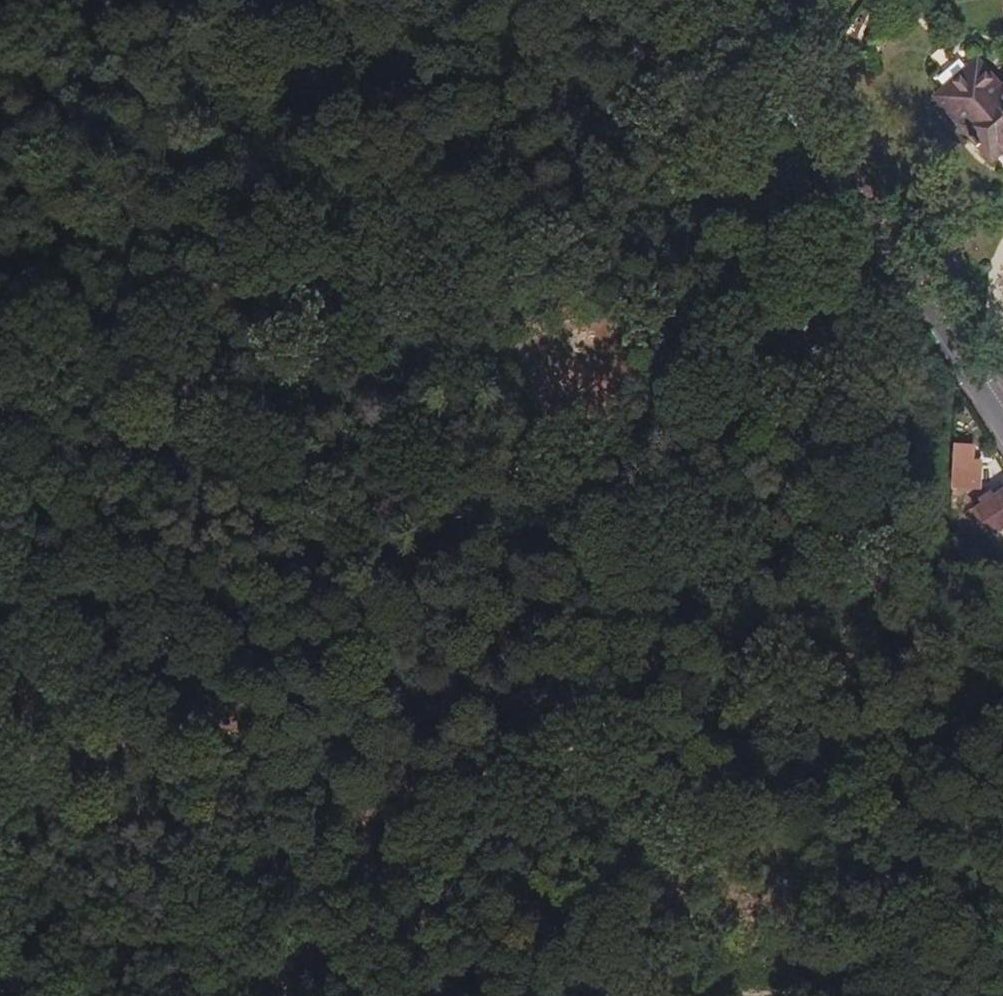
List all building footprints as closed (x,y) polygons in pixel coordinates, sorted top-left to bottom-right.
[(937,94),(969,66),(956,51),(924,80),(937,94)] [(974,62),(969,66),(937,94),(934,98),(990,160),(1002,148),(1002,84),(998,89),(974,62)] [(987,491),(987,471),(952,471),(952,491),(987,491)] [(1002,543),(1002,503),(977,524),(996,549),(1002,543)]
